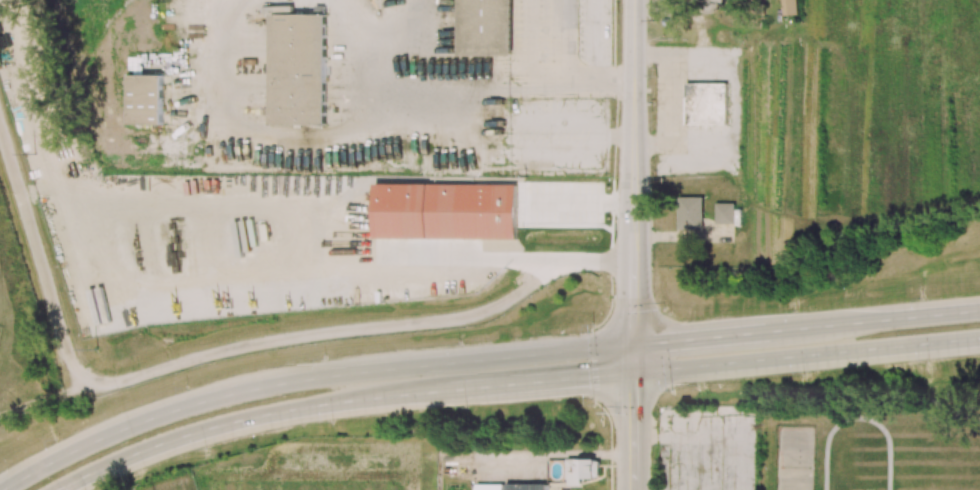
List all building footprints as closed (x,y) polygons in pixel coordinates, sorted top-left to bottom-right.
[(459,56),(512,56),(512,0),(459,0),(459,56)] [(798,0),(783,0),(784,15),(798,15),(798,0)] [(270,124),(325,125),(327,14),(272,14),(270,124)] [(163,75),(129,74),(128,124),(163,124),(163,75)] [(727,83),(686,83),(686,125),(727,124),(727,83)] [(703,197),(678,197),(678,229),(703,229),(703,197)] [(716,223),(735,223),(735,203),(715,203),(716,223)] [(580,486),(580,478),(599,478),(599,459),(567,460),(568,486),(580,486)] [(206,489),(215,489),(213,477),(204,479),(206,489)]
